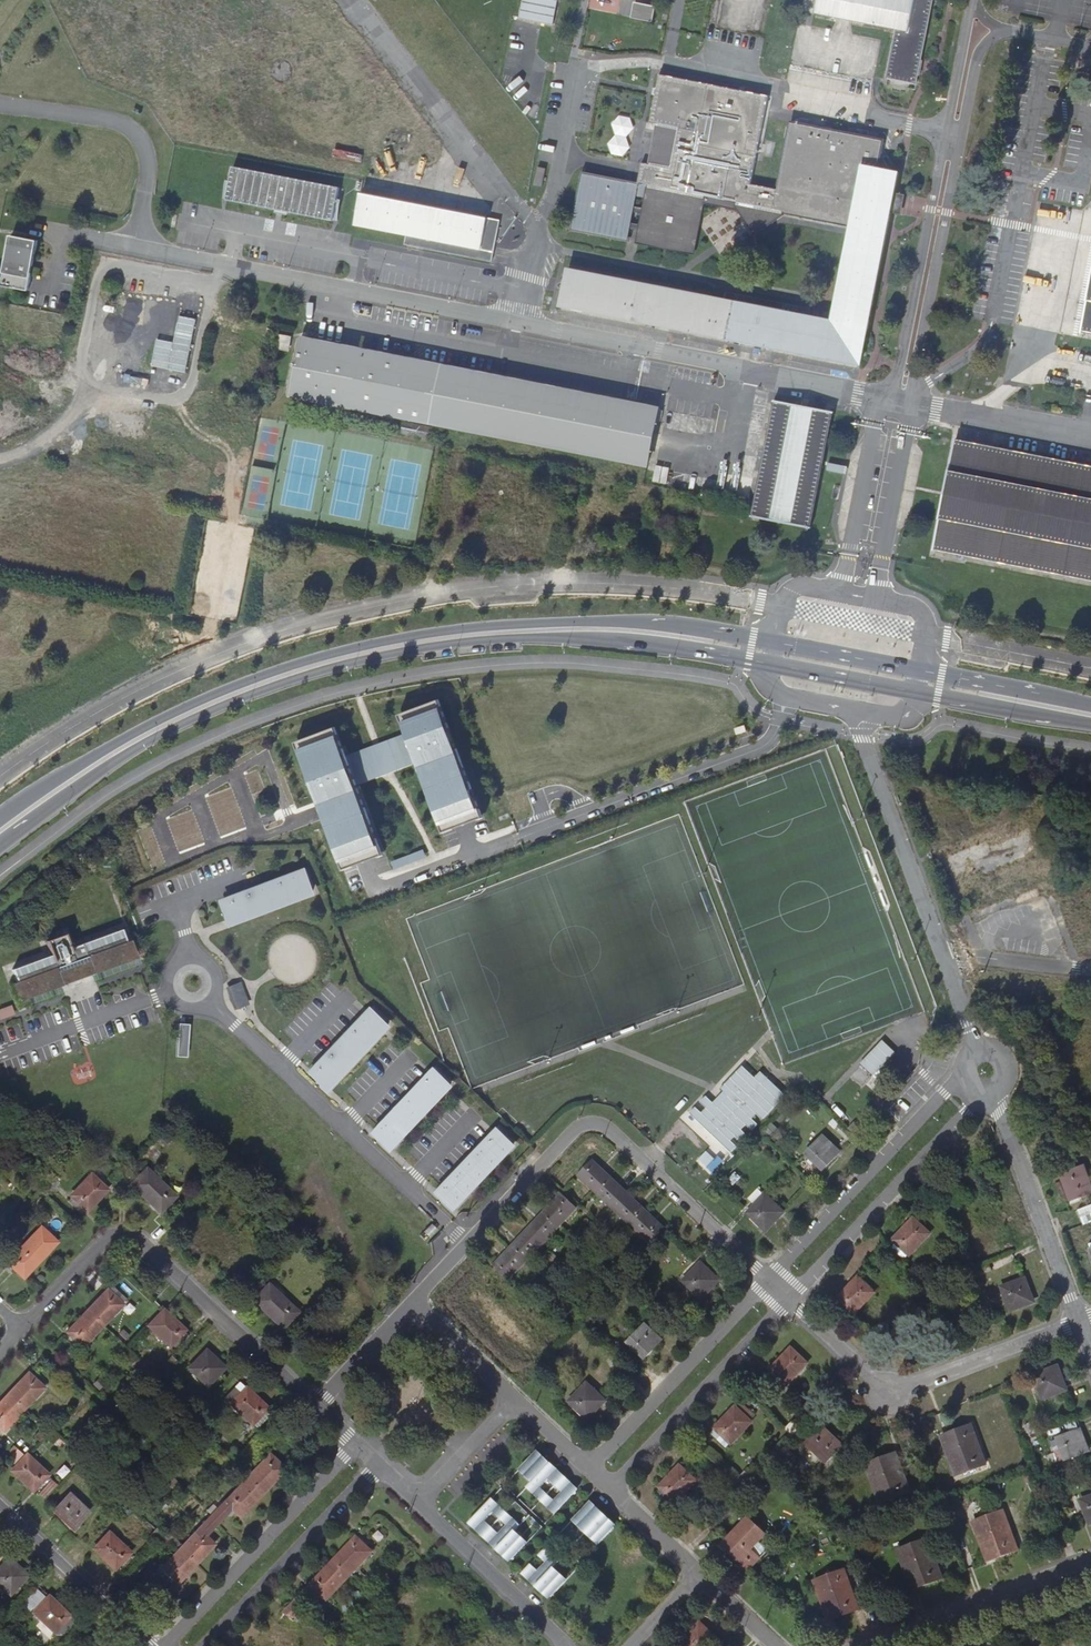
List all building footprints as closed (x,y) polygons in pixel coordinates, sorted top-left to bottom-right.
[(552,26),(557,0),(523,0),(519,19),(552,26)] [(815,14),(896,30),(886,79),(915,85),(932,0),(817,0),(815,14)] [(634,3),(631,19),(652,23),(656,7),(634,3)] [(647,164),(639,162),(635,185),(643,187),(704,199),(731,204),(756,236),(784,214),(771,211),(775,189),(749,184),(766,97),(656,75),(647,124),(656,125),(647,164)] [(860,163),(878,166),(883,140),(789,121),(775,189),(771,211),(784,214),(848,226),(860,163)] [(860,163),(848,226),(830,320),(565,267),(557,311),(842,363),(861,367),(894,203),(900,171),(878,166),(860,163)] [(339,189),(233,168),(227,201),(333,221),(339,189)] [(537,168),(534,186),(542,188),(545,170),(537,168)] [(635,185),(580,175),(569,231),(624,241),(635,185)] [(704,199),(643,187),(632,244),(693,256),(704,199)] [(500,220),(361,192),(355,224),(407,234),(405,244),(412,245),(492,261),(495,242),(500,220)] [(28,292),(39,241),(12,236),(2,286),(28,292)] [(1081,333),(1082,333),(1082,332),(1090,334),(1090,282),(1081,333)] [(429,423),(440,368),(300,340),(289,394),(429,423)] [(429,423),(648,466),(656,422),(660,423),(662,411),(440,368),(429,423)] [(834,413),(774,401),(774,402),(775,403),(755,505),(752,517),(751,517),(751,518),(811,529),(811,528),(810,528),(832,414),(833,414),(834,413)] [(432,440),(434,429),(407,423),(405,435),(432,440)] [(956,440),(955,439),(934,551),(934,550),(1090,581),(1090,467),(956,440)] [(463,455),(455,453),(454,460),(462,462),(463,455)] [(828,463),(827,471),(843,474),(844,466),(828,463)] [(454,475),(447,474),(444,488),(451,489),(454,475)] [(294,742),(343,869),(385,853),(359,783),(416,761),(442,829),(462,822),(483,814),(440,699),(399,715),(407,734),(346,757),(334,727),(294,742)] [(735,728),(737,734),(747,731),(745,725),(735,728)] [(425,850),(392,863),(394,869),(427,856),(425,850)] [(305,873),(226,903),(233,923),(313,893),(305,873)] [(50,956),(12,970),(16,982),(22,997),(23,1000),(61,986),(58,977),(62,976),(63,979),(75,975),(74,971),(86,967),(90,976),(132,960),(130,957),(131,957),(125,942),(121,930),(69,949),(64,935),(45,942),(50,956)] [(130,940),(125,942),(131,957),(130,957),(132,960),(90,976),(86,967),(74,971),(75,975),(63,979),(62,976),(58,977),(61,986),(23,1000),(22,997),(16,982),(9,985),(18,1009),(138,964),(130,940)] [(143,945),(136,948),(140,957),(147,955),(143,945)] [(240,983),(229,987),(236,1008),(248,1004),(240,983)] [(0,1009),(0,1020),(14,1015),(11,1005),(0,1009)] [(372,1012),(314,1073),(330,1088),(388,1027),(372,1012)] [(873,1076),(887,1062),(896,1053),(883,1041),(860,1064),(873,1076)] [(763,1120),(785,1095),(784,1094),(782,1092),(780,1090),(767,1078),(762,1084),(743,1066),(720,1089),(729,1097),(723,1103),(718,1108),(706,1097),(700,1103),(706,1108),(702,1113),(696,1108),(690,1114),(731,1153),(737,1147),(731,1141),(736,1136),(742,1142),(747,1136),(742,1130),(746,1125),(752,1131),(758,1125),(752,1119),(757,1114),(763,1120)] [(434,1070),(376,1131),(392,1146),(449,1085),(434,1070)] [(874,1093),(882,1085),(873,1077),(866,1085),(874,1093)] [(866,1122),(876,1112),(870,1106),(860,1117),(866,1122)] [(848,1130),(853,1135),(862,1126),(857,1121),(848,1130)] [(692,1126),(685,1134),(697,1145),(704,1137),(692,1126)] [(767,1126),(761,1132),(768,1139),(774,1132),(767,1126)] [(496,1129),(438,1191),(454,1206),(512,1144),(496,1129)] [(841,1150),(835,1144),(824,1134),(807,1152),(822,1167),(824,1168),(841,1150)] [(580,1174),(596,1189),(610,1174),(594,1159),(580,1174)] [(215,1174),(222,1167),(215,1160),(209,1167),(215,1174)] [(1065,1178),(1072,1198),(1090,1190),(1090,1186),(1084,1165),(1063,1173),(1065,1178)] [(160,1210),(162,1209),(175,1194),(147,1167),(133,1181),(132,1183),(160,1210)] [(46,1182),(52,1175),(46,1169),(39,1176),(46,1182)] [(108,1188),(106,1186),(92,1173),(72,1194),(88,1208),(108,1188)] [(610,1174),(596,1189),(620,1211),(627,1205),(619,1197),(626,1190),(610,1174)] [(46,1182),(52,1188),(58,1181),(52,1175),(46,1182)] [(46,1194),(52,1188),(46,1182),(40,1188),(46,1194)] [(627,1205),(620,1211),(634,1225),(648,1210),(626,1190),(619,1197),(627,1205)] [(562,1193),(546,1209),(562,1224),(577,1207),(562,1193)] [(784,1211),(778,1205),(766,1194),(749,1211),(767,1229),(784,1211)] [(540,1246),(562,1224),(546,1209),(532,1225),(539,1232),(533,1239),(540,1246)] [(58,1236),(69,1224),(55,1210),(44,1222),(58,1236)] [(648,1210),(634,1225),(650,1240),(664,1226),(648,1210)] [(914,1217),(894,1238),(910,1253),(930,1232),(916,1218),(914,1217)] [(431,1224),(419,1235),(425,1242),(437,1230),(431,1224)] [(525,1261),(540,1246),(533,1239),(539,1232),(532,1225),(510,1247),(525,1261)] [(57,1240),(55,1239),(42,1226),(15,1254),(29,1267),(30,1269),(57,1240)] [(302,1242),(295,1235),(289,1242),(296,1249),(302,1242)] [(510,1277),(525,1261),(510,1247),(495,1263),(510,1277)] [(980,1263),(983,1272),(991,1268),(988,1260),(980,1263)] [(701,1262),(700,1263),(685,1279),(703,1296),(719,1279),(701,1262)] [(972,1266),(975,1275),(983,1272),(980,1263),(972,1266)] [(493,1266),(487,1271),(501,1283),(506,1278),(493,1266)] [(859,1275),(839,1297),(854,1312),(874,1290),(861,1277),(859,1275)] [(1025,1278),(1022,1279),(1002,1286),(1010,1309),(1033,1300),(1025,1278)] [(282,1326),(284,1324),(297,1310),(269,1284),(254,1300),(282,1326)] [(931,1301),(937,1294),(930,1287),(924,1294),(931,1301)] [(107,1288),(87,1309),(104,1324),(124,1303),(107,1288)] [(924,1307),(931,1301),(924,1294),(917,1301),(924,1307)] [(163,1308),(162,1310),(148,1325),(169,1345),(185,1329),(163,1308)] [(87,1309),(67,1330),(84,1345),(104,1324),(87,1309)] [(589,1314),(583,1321),(589,1327),(595,1321),(589,1314)] [(662,1339),(656,1333),(645,1323),(628,1342),(645,1357),(662,1339)] [(121,1354),(128,1360),(134,1353),(128,1347),(121,1354)] [(792,1347),(772,1367),(788,1383),(807,1362),(792,1347)] [(206,1349),(204,1350),(189,1367),(206,1384),(223,1366),(206,1349)] [(1035,1374),(1036,1376),(1044,1397),(1058,1392),(1066,1389),(1057,1365),(1035,1374)] [(8,1393),(24,1408),(48,1382),(34,1368),(33,1367),(8,1393)] [(605,1399),(599,1393),(587,1382),(570,1400),(589,1417),(605,1399)] [(245,1386),(243,1388),(230,1402),(251,1423),(267,1406),(245,1386)] [(0,1401),(0,1425),(4,1429),(24,1408),(8,1393),(0,1401)] [(736,1405),(716,1427),(732,1441),(752,1421),(738,1407),(736,1405)] [(792,1434),(799,1426),(792,1420),(785,1427),(792,1434)] [(1028,1432),(1036,1429),(1033,1421),(1025,1424),(1028,1432)] [(807,1441),(813,1446),(827,1460),(843,1443),(822,1424),(807,1441)] [(971,1424),(941,1435),(956,1474),(986,1463),(971,1424)] [(52,1427),(45,1434),(52,1440),(58,1434),(52,1427)] [(1081,1428),(1078,1429),(1057,1436),(1065,1459),(1081,1453),(1089,1450),(1081,1428)] [(1036,1429),(1028,1432),(1031,1441),(1039,1438),(1036,1429)] [(234,1460),(240,1454),(233,1448),(228,1453),(234,1460)] [(531,1476),(546,1460),(535,1451),(521,1466),(531,1476)] [(896,1452),(866,1463),(880,1502),(910,1491),(896,1452)] [(12,1469),(32,1488),(48,1473),(27,1453),(12,1469)] [(285,1468),(283,1466),(269,1453),(249,1474),(256,1480),(265,1488),(285,1468)] [(240,1454),(234,1460),(240,1465),(246,1460),(240,1454)] [(546,1460),(531,1476),(534,1479),(547,1465),(549,1463),(546,1460)] [(539,1499),(546,1492),(540,1487),(548,1479),(554,1484),(563,1475),(564,1474),(553,1463),(550,1467),(547,1465),(534,1479),(530,1483),(532,1485),(529,1490),(539,1499)] [(680,1464),(660,1485),(676,1501),(696,1479),(680,1464)] [(746,1482),(752,1476),(745,1470),(739,1476),(746,1482)] [(256,1480),(249,1474),(212,1513),(219,1520),(232,1507),(240,1514),(265,1488),(256,1480)] [(563,1475),(554,1484),(557,1487),(558,1486),(570,1498),(575,1492),(573,1489),(576,1485),(564,1474),(563,1475)] [(739,1489),(746,1482),(739,1476),(732,1483),(739,1489)] [(38,1488),(46,1495),(55,1484),(48,1477),(38,1488)] [(806,1490),(813,1497),(820,1490),(813,1483),(806,1490)] [(549,1495),(543,1503),(551,1511),(555,1507),(558,1510),(570,1498),(558,1486),(557,1487),(561,1491),(553,1499),(549,1495)] [(54,1508),(58,1512),(73,1526),(89,1510),(69,1491),(54,1508)] [(546,1492),(539,1499),(543,1503),(549,1495),(546,1492)] [(1081,1500),(1090,1522),(1090,1496),(1081,1500)] [(480,1531),(488,1522),(486,1520),(493,1511),(496,1513),(503,1506),(495,1499),(492,1503),(489,1500),(472,1518),(475,1522),(471,1525),(478,1532),(480,1531)] [(574,1517),(587,1529),(601,1514),(588,1502),(574,1517)] [(503,1506),(496,1513),(500,1517),(507,1510),(503,1506)] [(495,1547),(498,1543),(515,1525),(518,1521),(507,1510),(500,1517),(506,1524),(499,1532),(492,1526),(483,1536),(494,1547),(495,1547)] [(988,1560),(1018,1549),(1003,1510),(973,1521),(984,1551),(988,1560)] [(206,1534),(219,1520),(212,1513),(180,1548),(194,1562),(214,1542),(206,1534)] [(597,1525),(604,1517),(601,1514),(587,1529),(590,1532),(597,1525)] [(597,1525),(590,1532),(600,1541),(614,1526),(604,1517),(597,1525)] [(722,1544),(747,1568),(759,1555),(750,1547),(764,1532),(748,1517),(728,1537),(722,1544)] [(480,1531),(478,1532),(483,1536),(492,1526),(488,1522),(480,1531)] [(515,1525),(498,1543),(500,1545),(513,1531),(517,1527),(515,1525)] [(164,1533),(157,1527),(150,1533),(157,1540),(164,1533)] [(94,1547),(115,1567),(130,1551),(109,1531),(94,1547)] [(526,1544),(513,1531),(500,1545),(498,1547),(512,1560),(526,1544)] [(170,1539),(164,1533),(157,1540),(163,1546),(170,1539)] [(335,1559),(351,1573),(373,1550),(357,1535),(335,1559)] [(912,1588),(942,1577),(928,1538),(898,1549),(912,1588)] [(537,1580),(539,1583),(552,1568),(556,1564),(553,1562),(557,1558),(545,1547),(539,1554),(545,1561),(538,1569),(531,1563),(522,1573),(533,1584),(537,1580)] [(194,1562),(180,1548),(163,1566),(176,1579),(177,1580),(194,1562)] [(7,1559),(0,1567),(0,1582),(10,1592),(21,1580),(27,1575),(9,1558),(7,1559)] [(351,1573),(335,1559),(318,1577),(300,1597),(306,1603),(319,1590),(328,1598),(351,1573)] [(539,1585),(554,1570),(552,1568),(539,1583),(538,1584),(539,1585)] [(829,1619),(859,1608),(844,1569),(814,1580),(829,1619)] [(554,1570),(539,1585),(551,1596),(565,1581),(554,1570)] [(374,1595),(381,1602),(387,1595),(380,1588),(374,1595)] [(49,1594),(46,1596),(34,1610),(55,1630),(70,1615),(49,1594)] [(685,1641),(690,1645),(710,1645),(712,1644),(718,1638),(700,1621),(683,1639),(685,1641)] [(253,1645),(282,1645),(284,1644),(269,1629),(253,1645)] [(498,1645),(518,1645),(507,1636),(498,1645)]
